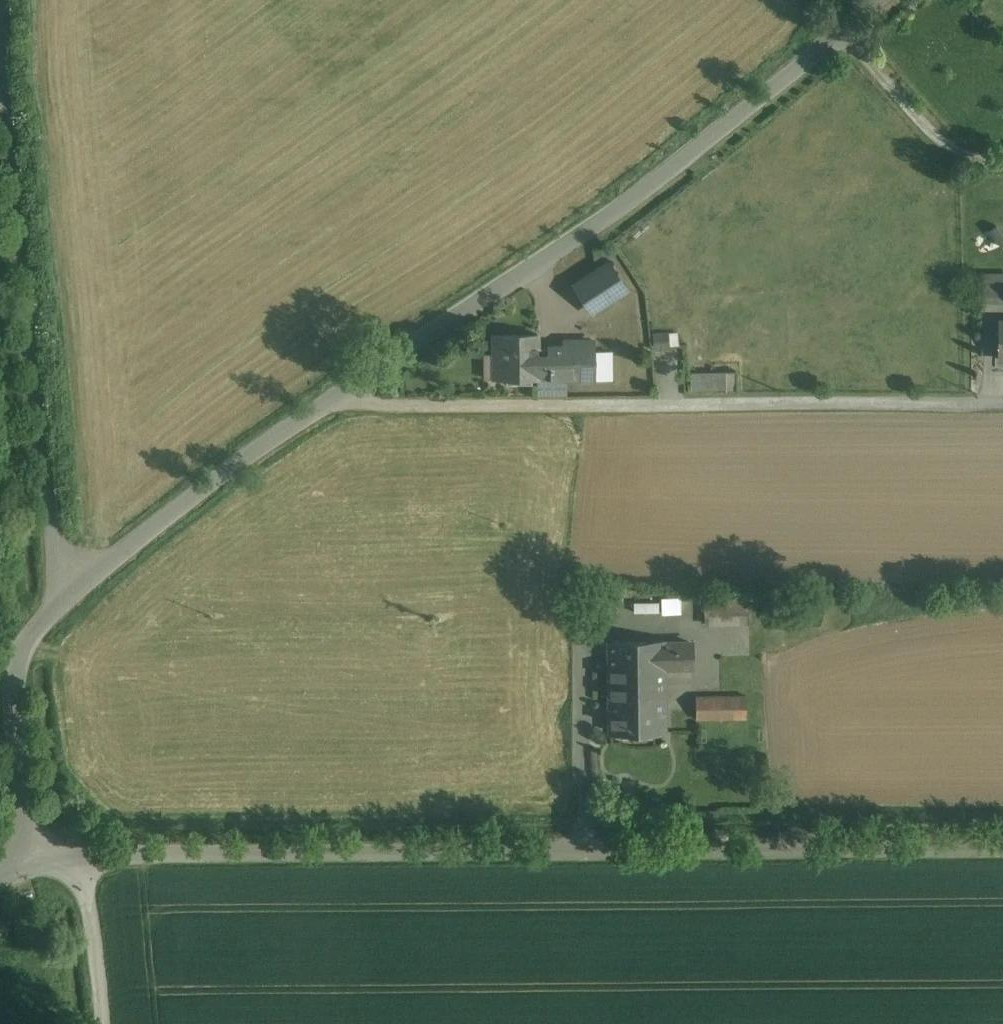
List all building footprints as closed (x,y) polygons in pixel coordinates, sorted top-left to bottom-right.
[(609,263),(576,285),(593,311),(627,289),(609,263)] [(1002,291),(1002,270),(981,270),(982,292),(1002,291)] [(654,347),(679,346),(679,332),(653,333),(654,347)] [(538,334),(495,334),(496,354),(501,354),(501,379),(538,378),(538,355),(538,334)] [(565,340),(565,347),(550,347),(550,354),(538,355),(538,378),(539,395),(566,394),(566,381),(593,381),(593,370),(597,366),(597,359),(593,356),(593,340),(565,340)] [(715,370),(692,370),(692,389),(726,389),(726,370),(715,370)] [(663,596),(663,610),(682,610),(682,596),(663,596)] [(752,600),(709,600),(709,623),(752,623),(752,600)] [(663,641),(611,642),(612,732),(664,732),(663,699),(664,699),(664,667),(693,667),(693,643),(663,644),(663,641)] [(747,718),(746,695),(696,696),(696,718),(747,718)]
